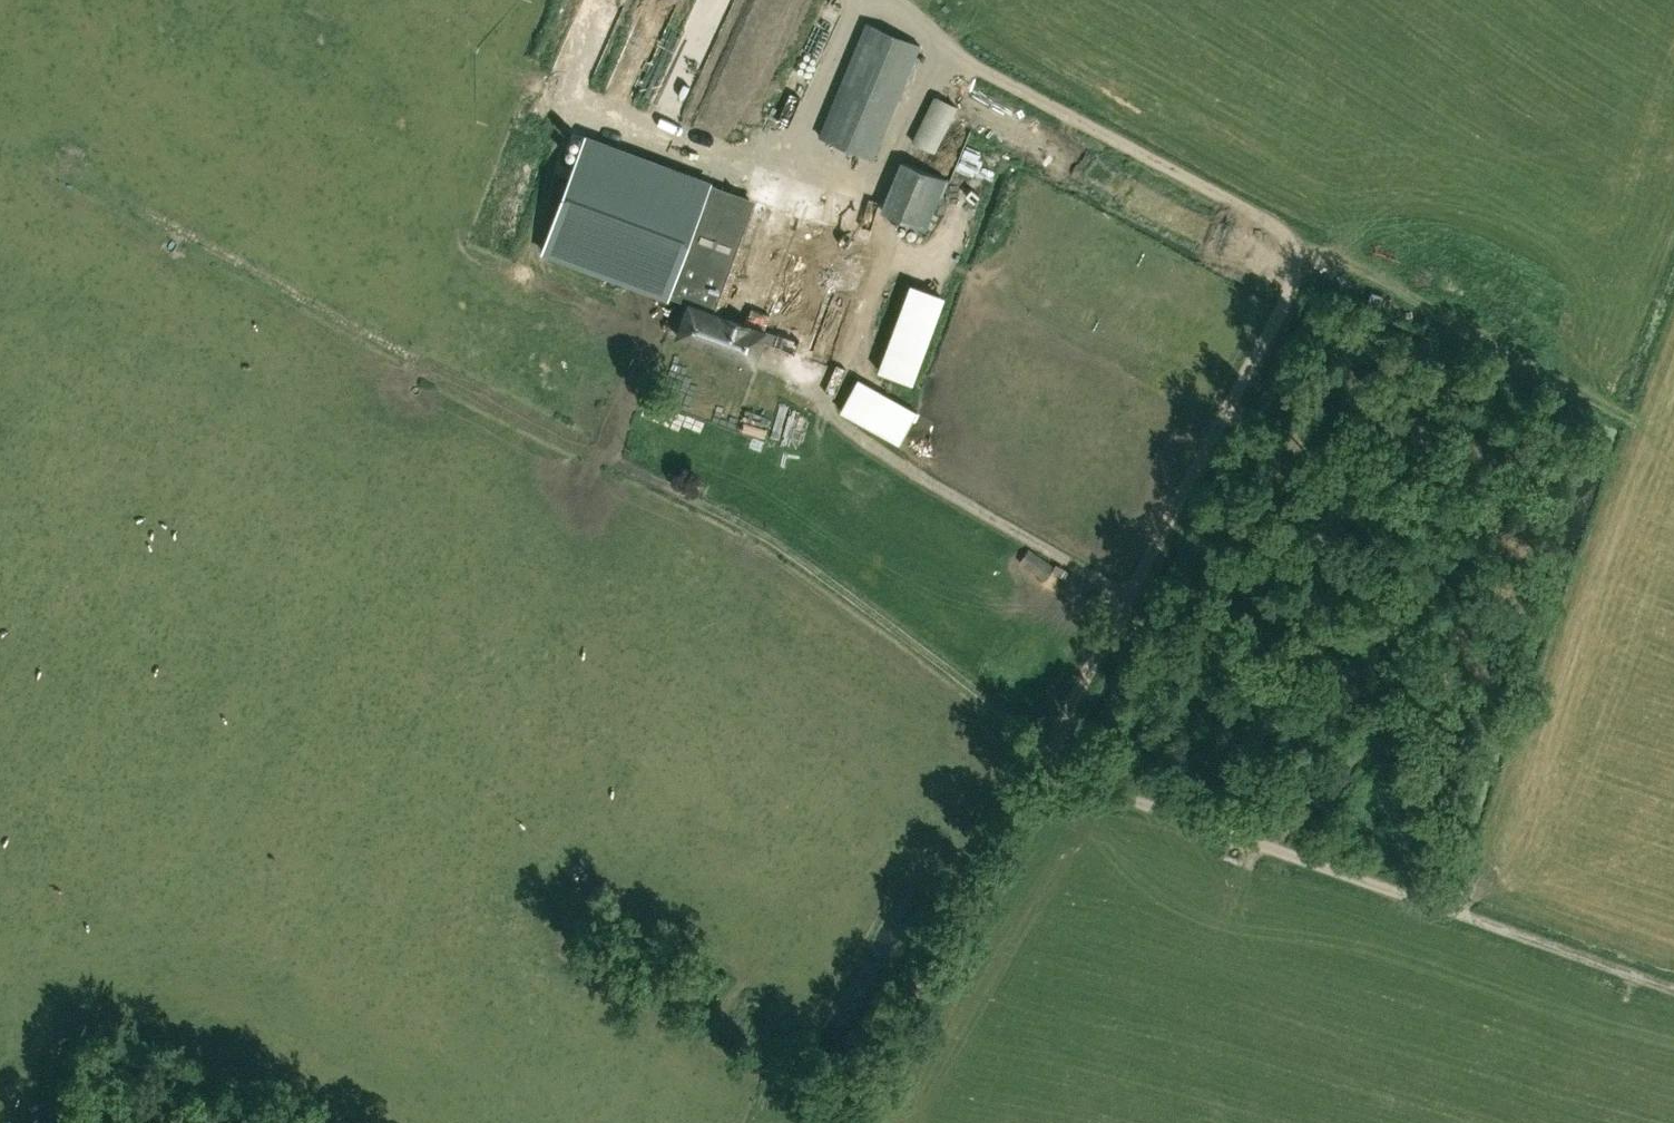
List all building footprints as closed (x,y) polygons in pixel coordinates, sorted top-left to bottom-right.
[(866,24),(821,136),(875,157),(920,45),(866,24)] [(730,83),(719,126),(739,131),(750,88),(730,83)] [(945,95),(924,145),(947,154),(968,105),(945,95)] [(781,116),(787,125),(807,113),(801,104),(781,116)] [(541,115),(542,134),(553,133),(552,114),(541,115)] [(805,219),(584,138),(544,251),(689,304),(678,337),(756,364),(764,341),(826,364),(871,244),(820,224),(778,336),(766,331),(805,219)] [(903,162),(882,211),(925,229),(946,180),(903,162)] [(857,385),(843,410),(899,439),(912,415),(857,385)]
